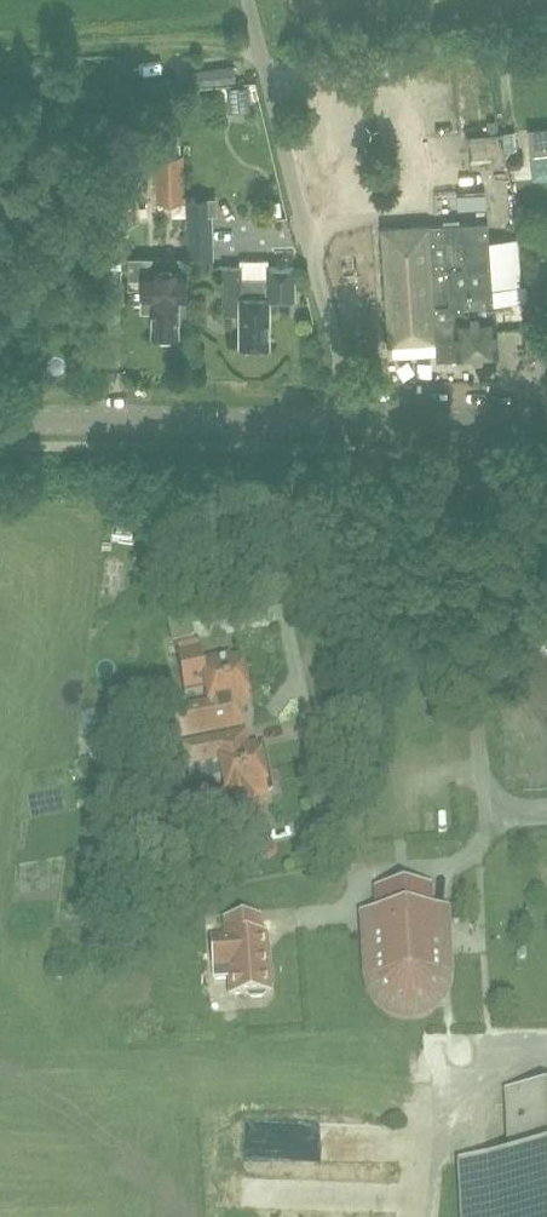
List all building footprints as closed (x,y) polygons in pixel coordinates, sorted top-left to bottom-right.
[(421,36),(422,47),(443,46),(442,34),(421,36)] [(234,81),(233,68),(207,71),(208,84),(234,81)] [(228,88),(230,107),(250,105),(247,86),(228,88)] [(503,133),(499,133),(497,120),(487,121),(487,134),(467,136),(470,168),(506,164),(503,133)] [(158,156),(159,199),(183,199),(182,155),(158,156)] [(214,211),(205,211),(205,198),(192,198),(192,211),(191,211),(191,257),(214,257),(214,211)] [(487,221),(382,227),(388,343),(434,341),(435,359),(495,356),(487,221)] [(169,271),(141,271),(141,300),(152,300),(152,335),(178,335),(179,314),(186,314),(187,265),(169,265),(169,271)] [(270,266),(270,281),(242,280),(242,265),(225,265),(224,311),(240,311),(239,344),(268,345),(269,298),(295,298),(295,267),(270,266)] [(439,416),(459,416),(460,373),(439,373),(439,416)] [(184,694),(206,690),(244,682),(239,657),(230,659),(229,653),(201,660),(195,639),(175,643),(177,654),(175,654),(184,694)] [(249,705),(244,682),(206,690),(208,700),(170,709),(178,743),(246,728),(241,707),(249,705)] [(263,744),(249,747),(246,732),(179,745),(184,770),(218,763),(221,778),(268,768),(263,744)] [(265,785),(271,784),(268,768),(221,778),(224,794),(219,796),(224,819),(259,812),(256,795),(266,793),(265,785)] [(363,912),(367,978),(370,992),(378,1004),(389,1012),(403,1016),(417,1015),(429,1010),(440,1000),(446,988),(448,973),(444,907),(431,908),(429,884),(412,885),(412,880),(392,881),(393,886),(376,887),(377,911),(363,912)] [(224,919),(225,936),(211,937),(213,969),(228,968),(230,994),(246,993),(251,997),(262,996),(266,991),(270,991),(265,933),(260,934),(259,917),(224,919)] [(459,1163),(462,1216),(546,1216),(546,1089),(507,1091),(511,1159),(458,1162),(458,1163),(459,1163)] [(290,1137),(291,1159),(312,1158),(311,1136),(290,1137)] [(239,1180),(239,1205),(291,1205),(292,1181),(239,1180)]
